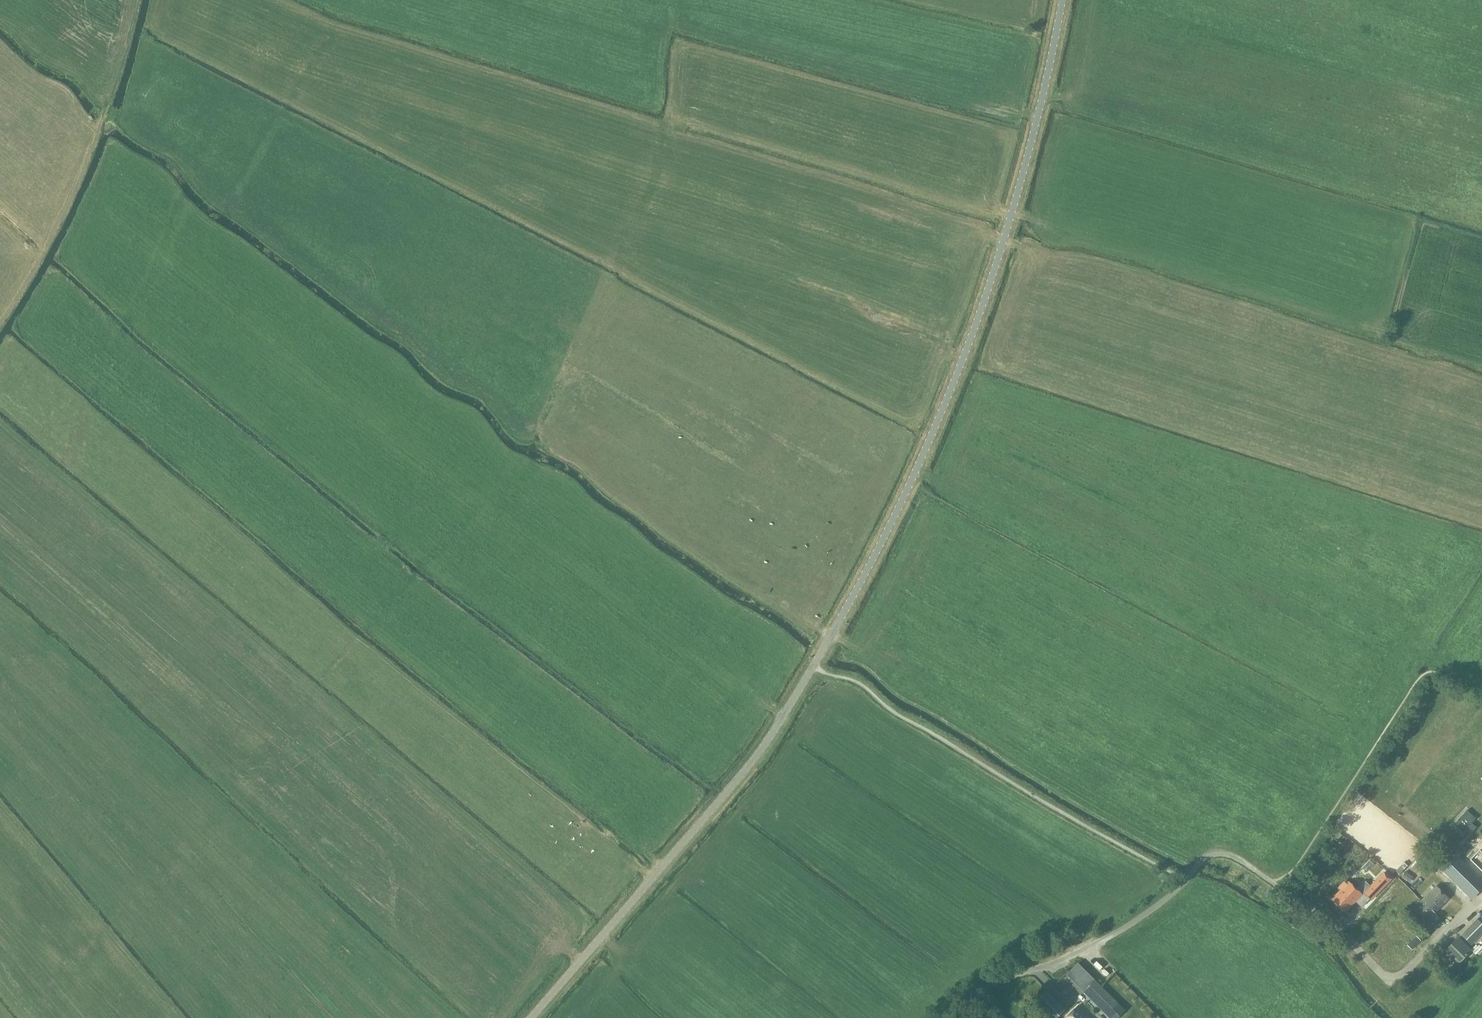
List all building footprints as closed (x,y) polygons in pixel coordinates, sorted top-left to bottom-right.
[(1328,836),(1334,840),(1340,833),(1333,828),(1328,836)] [(1461,845),(1458,852),(1464,854),(1467,848),(1461,845)] [(1481,872),(1481,852),(1480,850),(1470,860),(1481,872)] [(1471,900),(1481,889),(1481,882),(1457,857),(1443,871),(1471,900)] [(1405,872),(1402,877),(1409,882),(1412,877),(1405,872)] [(1348,884),(1333,900),(1345,911),(1360,895),(1364,892),(1365,893),(1371,899),(1390,880),(1383,874),(1370,887),(1365,883),(1357,892),(1348,884)] [(1421,901),(1435,914),(1449,899),(1436,886),(1421,901)] [(1437,916),(1435,914),(1421,901),(1413,910),(1428,925),(1437,916)] [(1461,935),(1471,946),(1481,935),(1481,927),(1475,921),(1461,935)] [(1421,941),(1416,936),(1407,945),(1412,950),(1421,941)] [(1458,937),(1443,952),(1457,966),(1472,951),(1458,937)] [(1073,981),(1085,970),(1078,964),(1067,975),(1073,981)] [(1119,1004),(1095,980),(1094,980),(1082,991),(1106,1016),(1119,1004)] [(1066,1011),(1048,992),(1035,1004),(1049,1017),(1058,1017),(1066,1011)] [(1078,1007),(1066,1017),(1088,1017),(1078,1007)]
